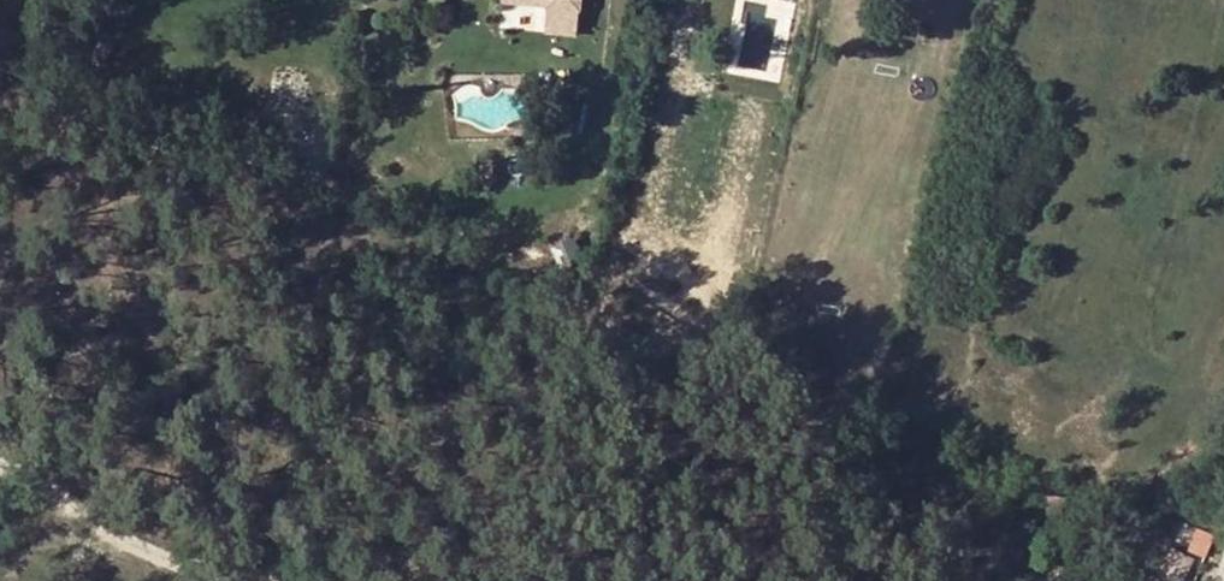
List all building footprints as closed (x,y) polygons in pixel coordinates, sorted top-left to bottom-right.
[(1198,535),(1190,554),(1206,561),(1215,544),(1198,535)] [(1160,576),(1170,580),(1184,580),(1191,566),(1170,556),(1160,576)]
